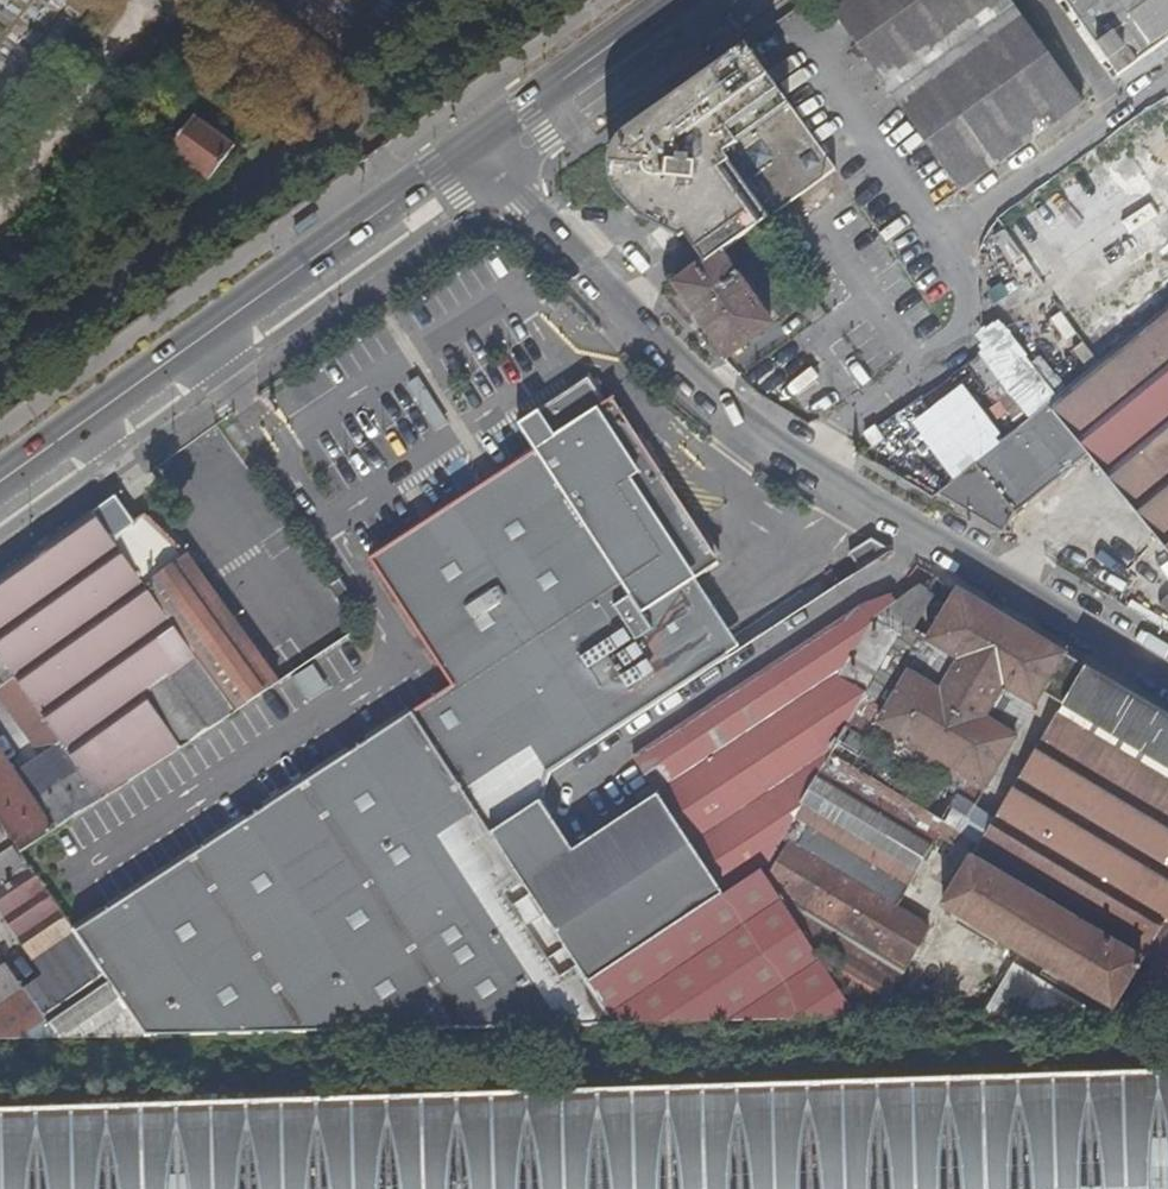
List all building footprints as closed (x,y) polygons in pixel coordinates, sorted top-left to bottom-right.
[(1083,99),(1012,0),(826,0),(959,188),(1083,99)] [(1113,86),(1167,48),(1167,0),(1056,0),(1113,86)] [(833,168),(745,42),(689,82),(693,88),(621,140),(619,143),(618,145),(615,148),(614,151),(613,154),(612,156),(613,161),(613,163),(613,167),(614,171),(615,174),(617,177),(627,196),(625,198),(635,213),(645,207),(656,224),(654,226),(670,237),(671,235),(678,245),(686,240),(703,264),(718,252),(763,219),(833,168)] [(693,88),(689,82),(612,137),(608,145),(606,149),(605,154),(604,156),(604,162),(605,169),(606,172),(612,185),(621,200),(625,198),(627,196),(617,177),(615,174),(614,171),(613,167),(613,163),(613,161),(612,156),(613,154),(614,151),(615,148),(618,145),(619,143),(621,140),(693,88)] [(188,120),(166,154),(205,183),(229,149),(188,120)] [(769,324),(718,252),(703,264),(674,285),(728,355),(769,324)] [(794,296),(811,322),(826,311),(809,286),(794,296)] [(1073,380),(1016,427),(937,492),(1003,532),(1012,514),(1088,451),(1167,550),(1167,303),(1073,380)] [(616,731),(748,644),(709,580),(735,563),(629,396),(612,407),(598,383),(527,429),(544,454),(378,562),(461,688),(431,706),(476,776),(459,787),(489,835),(539,803),(550,778),(616,731)] [(250,475),(215,423),(151,469),(167,492),(212,463),(230,488),(250,475)] [(873,447),(883,439),(875,429),(864,437),(873,447)] [(134,522),(115,495),(92,511),(233,713),(273,686),(193,571),(144,514),(134,522)] [(92,511),(0,577),(0,655),(15,677),(0,687),(0,699),(34,747),(53,745),(59,741),(79,769),(31,801),(13,773),(0,753),(0,823),(21,854),(56,831),(71,820),(233,713),(92,511)] [(631,755),(863,603),(847,578),(748,644),(616,731),(631,755)] [(1042,691),(1065,654),(958,589),(932,632),(910,619),(858,708),(984,786),(1042,691)] [(910,619),(924,594),(922,591),(893,601),(888,594),(863,603),(631,755),(658,794),(570,852),(539,803),(489,835),(619,1026),(860,1020),(776,887),(761,897),(756,890),(734,904),(728,897),(767,873),(764,869),(858,708),(910,619)] [(1063,704),(1086,666),(1065,654),(1042,691),(1063,704)] [(1086,666),(1063,704),(1167,767),(1167,715),(1086,666)] [(1167,915),(1167,767),(1063,704),(942,904),(1048,971),(1112,1009),(1141,961),(1167,915)] [(619,1026),(489,835),(459,787),(476,776),(431,706),(73,932),(103,976),(145,1038),(619,1026)] [(984,786),(858,708),(764,869),(767,873),(776,887),(860,1020),(875,1020),(900,976),(868,956),(876,946),(906,965),(929,928),(902,913),(984,786)] [(59,741),(53,745),(13,773),(31,801),(79,769),(59,741)] [(83,839),(71,820),(56,831),(68,848),(83,839)] [(34,873),(21,854),(0,823),(0,882),(3,888),(0,890),(0,914),(31,961),(32,960),(73,932),(34,873)] [(68,848),(56,831),(21,854),(34,873),(70,850),(68,848)] [(1141,961),(1151,968),(1167,977),(1167,915),(1141,961)] [(42,1018),(103,976),(73,932),(32,960),(43,977),(23,990),(42,1018)] [(868,956),(900,976),(906,965),(876,946),(868,956)] [(20,993),(3,967),(0,969),(0,1006),(20,993)] [(1151,968),(1145,980),(1167,992),(1167,977),(1151,968)] [(1010,970),(980,1017),(1081,1016),(1010,970)] [(145,1038),(103,976),(42,1018),(23,990),(20,993),(0,1006),(0,1041),(145,1038)] [(1124,1015),(1167,1014),(1167,992),(1145,980),(1124,1015)] [(1018,1078),(1017,1032),(742,1041),(743,1086),(0,1111),(0,1188),(1167,1188),(1167,1073),(1018,1078)]
